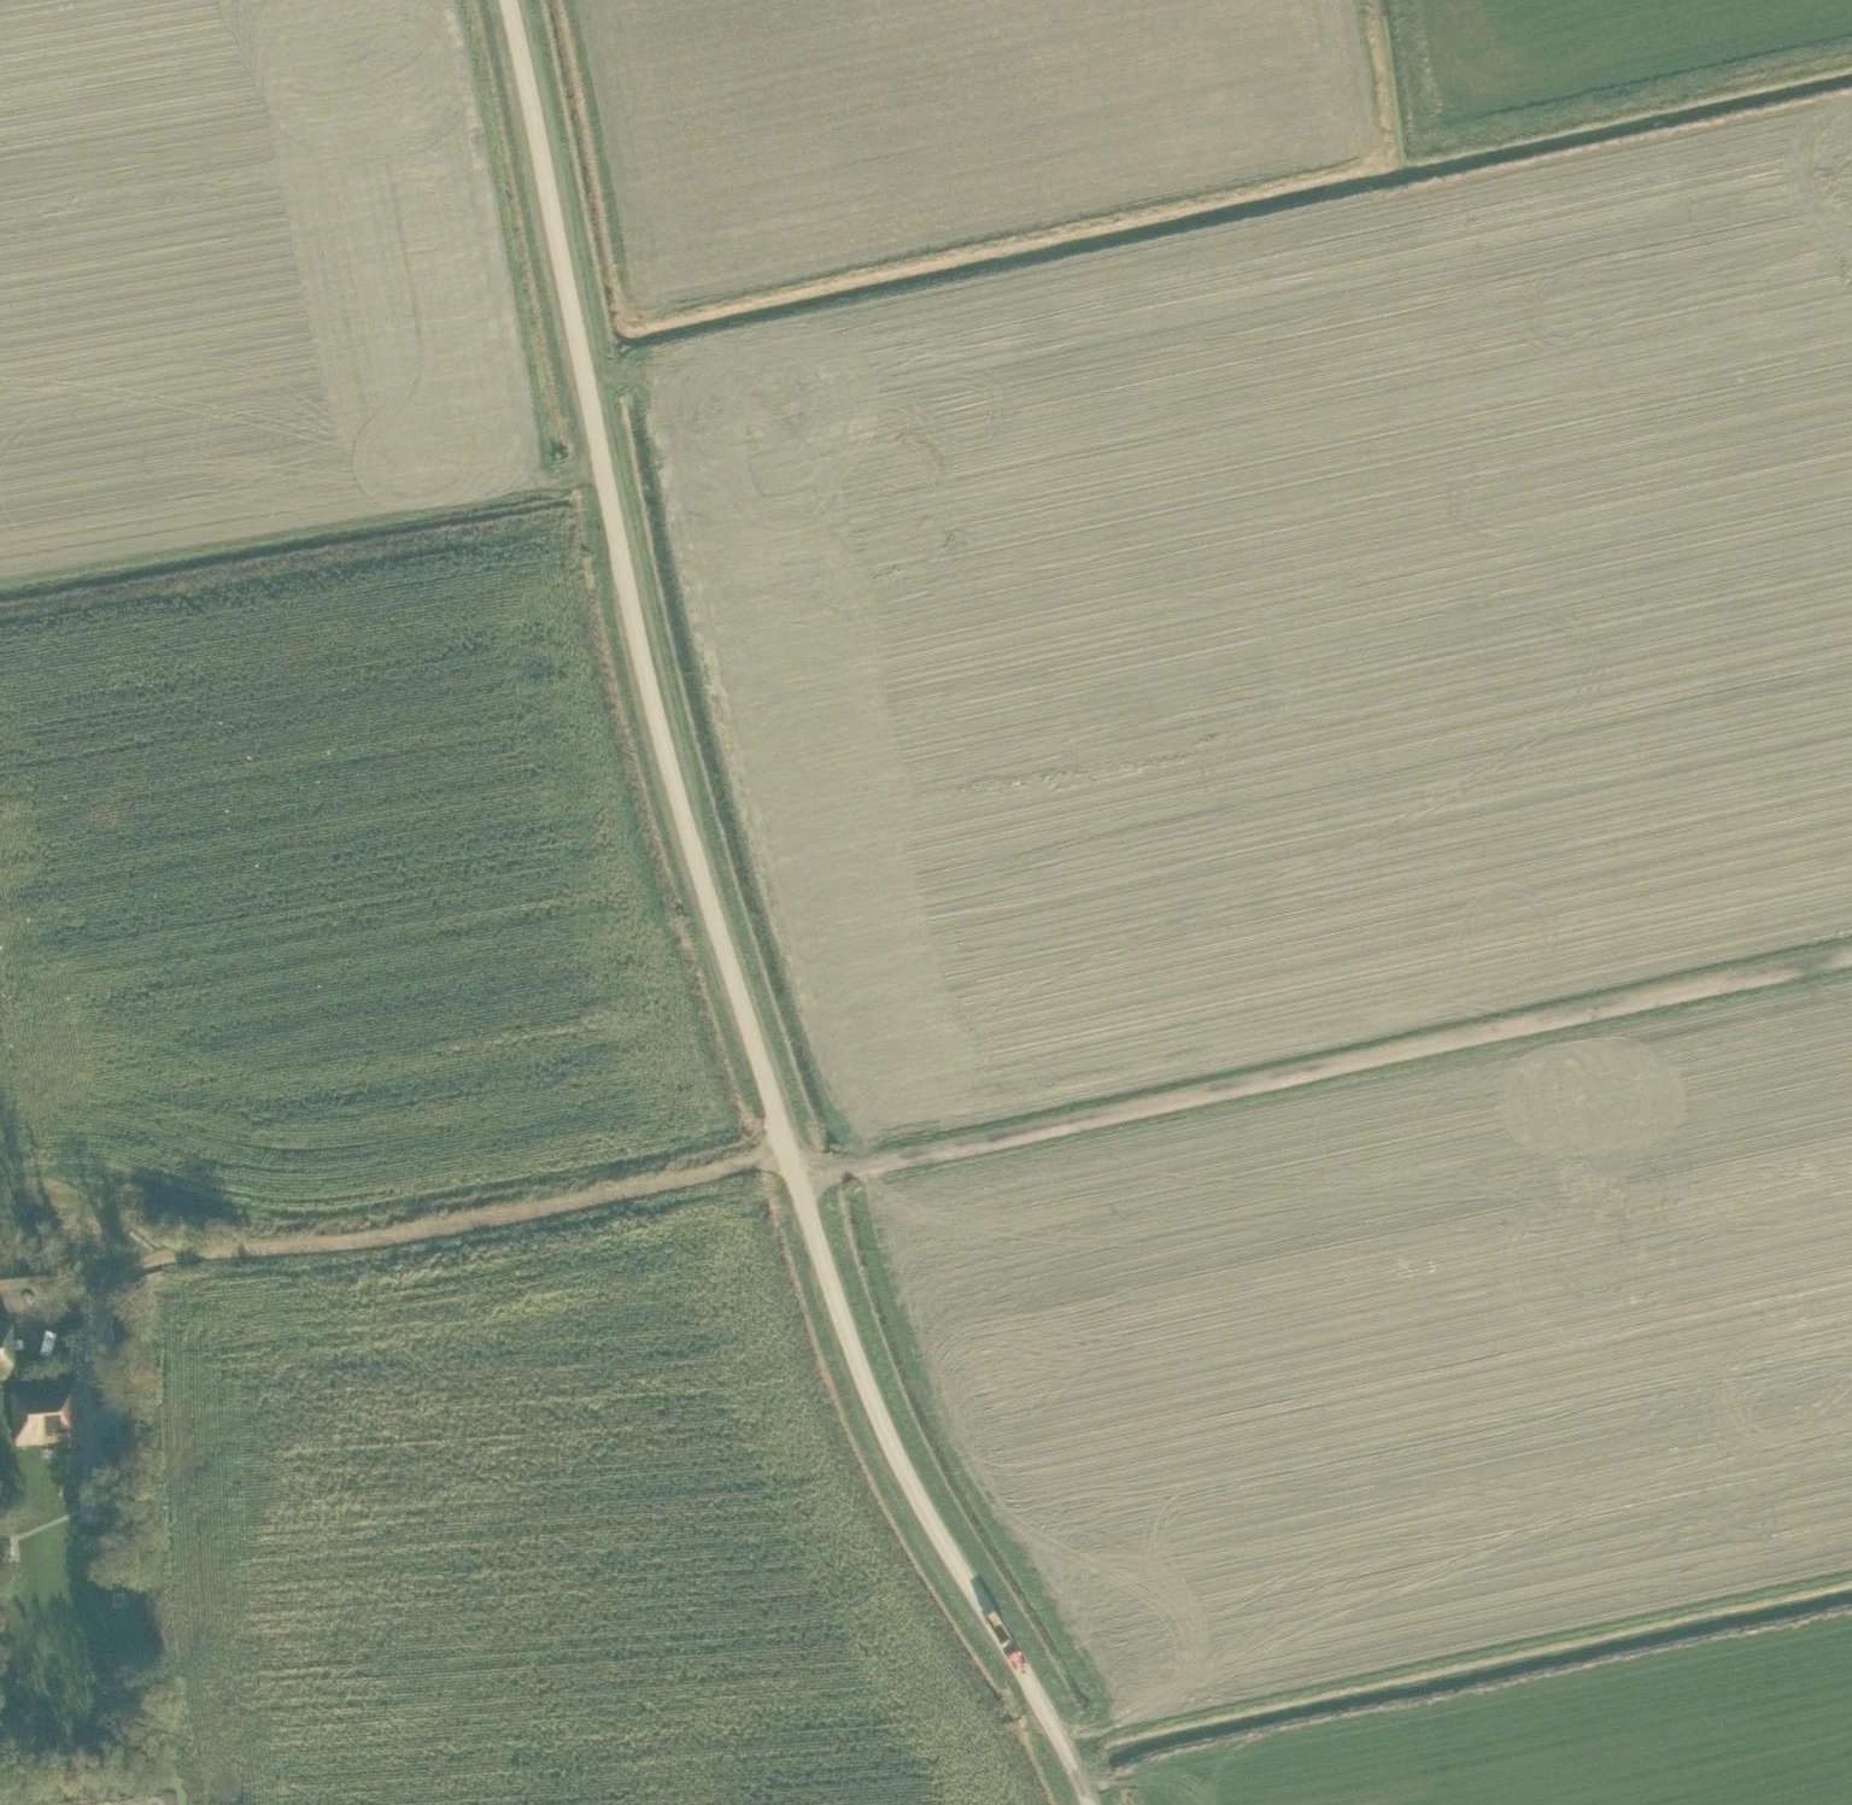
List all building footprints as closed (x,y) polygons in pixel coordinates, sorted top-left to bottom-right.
[(10,1378),(16,1378),(12,1320),(0,1320),(0,1379),(10,1378)] [(16,1387),(16,1378),(10,1378),(14,1446),(77,1441),(74,1383),(16,1387)] [(10,1552),(9,1533),(0,1533),(0,1553),(10,1552)]
